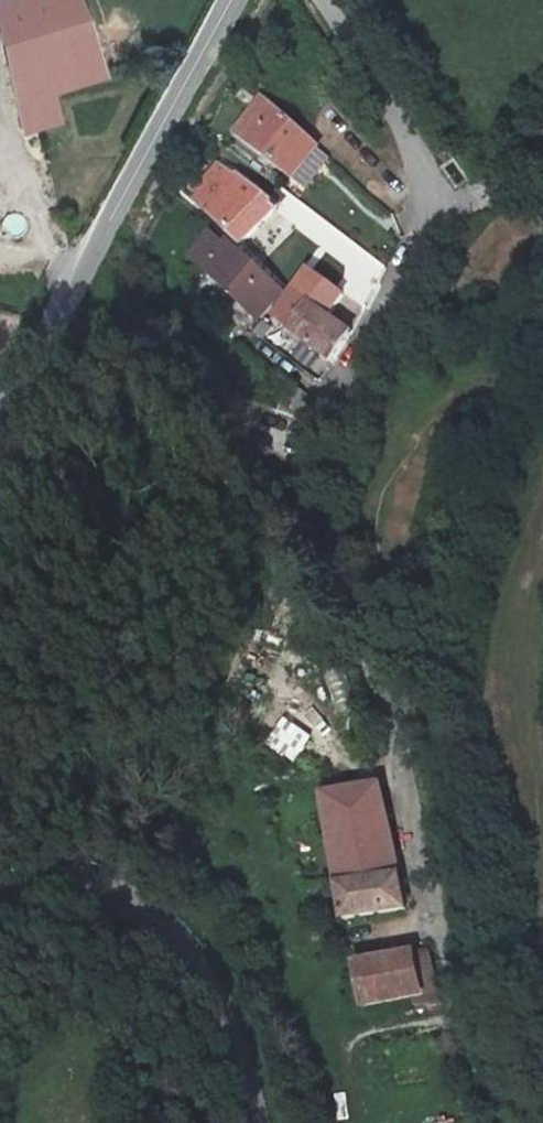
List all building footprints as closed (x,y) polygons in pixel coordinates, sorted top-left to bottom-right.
[(10,94),(47,83),(90,70),(67,0),(0,0),(0,58),(10,94)] [(53,114),(47,83),(10,94),(18,123),(53,114)] [(297,190),(334,146),(271,92),(233,136),(297,190)] [(268,197),(228,158),(203,189),(221,207),(215,218),(247,244),(269,213),(263,205),(268,197)] [(210,235),(188,261),(254,324),(277,296),(231,247),(226,252),(210,235)] [(294,299),(291,304),(323,322),(328,317),(335,297),(302,278),(291,298),(294,299)] [(348,333),(323,322),(291,304),(287,303),(271,342),(325,368),(348,333)] [(294,421),(306,399),(283,385),(271,411),(294,421)] [(379,772),(340,773),(325,774),(316,773),(333,914),(393,907),(379,772)] [(410,1003),(405,956),(349,960),(354,1007),(410,1003)] [(419,957),(405,956),(410,1003),(424,1001),(419,957)]
